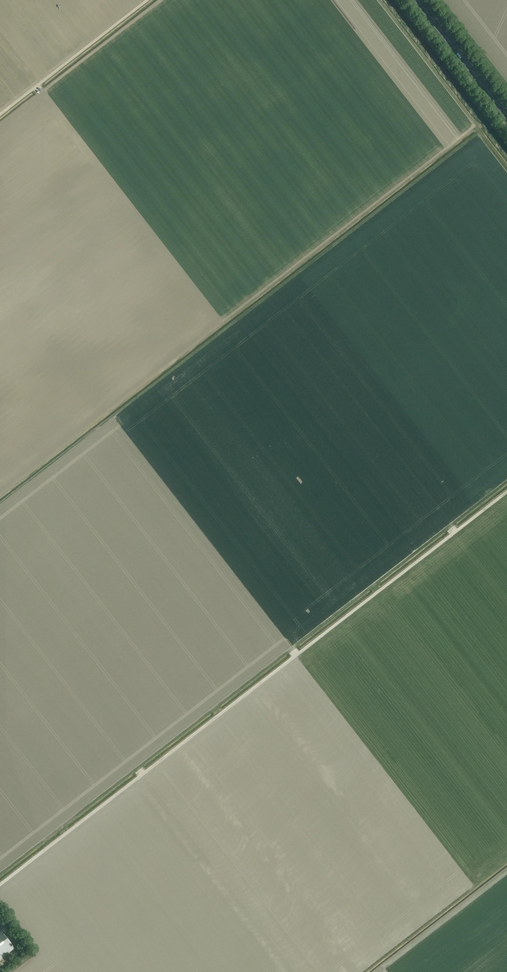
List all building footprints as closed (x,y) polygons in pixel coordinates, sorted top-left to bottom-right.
[(14,949),(0,931),(0,960),(14,949)]
